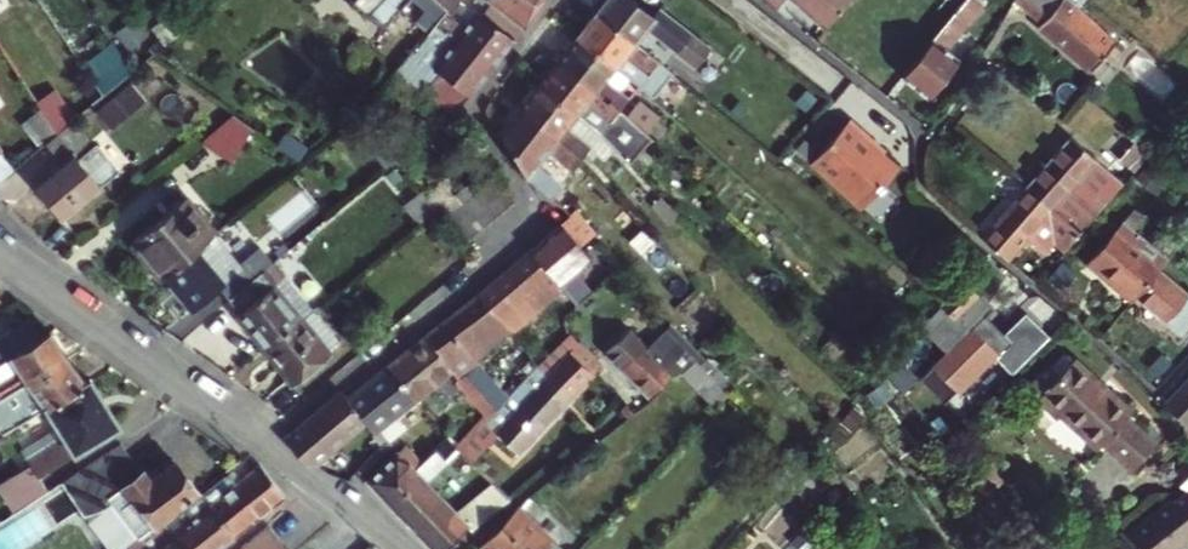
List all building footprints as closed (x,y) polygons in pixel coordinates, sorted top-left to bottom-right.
[(412,0),(387,0),(386,1),(400,13),(412,0)] [(457,0),(437,0),(438,1),(414,24),(419,28),(416,33),(410,28),(397,42),(407,50),(412,54),(422,42),(435,26),(444,15),(457,0)] [(477,15),(512,43),(546,0),(457,0),(477,15)] [(597,17),(644,54),(656,38),(671,50),(709,81),(723,64),(660,14),(655,20),(630,0),(610,0),(597,17)] [(851,0),(791,0),(825,30),(851,0)] [(979,0),(965,0),(902,78),(927,98),(959,59),(948,50),(985,5),(979,0)] [(1069,0),(1016,0),(1044,24),(1040,29),(1093,74),(1119,43),(1069,0)] [(435,26),(454,42),(490,71),(512,43),(477,15),(464,30),(444,15),(435,26)] [(578,40),(617,70),(641,88),(654,100),(673,77),(658,66),(644,54),(597,17),(578,40)] [(658,66),(671,50),(656,38),(644,54),(658,66)] [(578,40),(559,64),(621,112),(630,101),(607,82),(617,70),(578,40)] [(422,42),(412,54),(468,98),(490,71),(454,42),(441,56),(422,42)] [(451,119),(468,98),(412,54),(407,50),(390,71),(451,119)] [(578,118),(602,136),(630,166),(652,141),(621,112),(559,64),(540,88),(578,118)] [(34,68),(18,79),(56,136),(70,125),(72,123),(34,68)] [(607,82),(630,101),(641,88),(617,70),(607,82)] [(578,118),(540,88),(522,110),(584,159),(593,147),(570,128),(578,118)] [(640,104),(630,117),(650,133),(660,121),(640,104)] [(522,110),(501,136),(528,179),(552,198),(560,188),(537,169),(550,154),(573,172),(584,159),(522,110)] [(228,116),(200,140),(227,161),(256,137),(228,116)] [(593,147),(602,136),(578,118),(570,128),(593,147)] [(849,122),(811,166),(862,211),(896,173),(859,140),(863,135),(849,122)] [(112,176),(70,125),(56,136),(43,147),(58,165),(34,185),(61,218),(112,176)] [(1025,188),(1079,234),(1102,206),(1123,181),(1117,176),(1115,179),(1068,139),(1025,188)] [(537,169),(560,188),(573,172),(550,154),(537,169)] [(0,155),(0,179),(10,170),(0,155)] [(448,226),(464,245),(513,205),(497,185),(448,226)] [(1052,244),(1063,253),(1079,234),(1025,188),(981,238),(1007,260),(1025,239),(1043,255),(1052,244)] [(587,243),(590,241),(593,238),(573,215),(580,210),(569,197),(559,205),(570,218),(566,221),(587,243)] [(195,247),(211,234),(183,200),(131,243),(159,276),(195,247)] [(560,227),(579,249),(587,243),(566,221),(560,227)] [(1106,275),(1134,299),(1158,270),(1167,260),(1122,223),(1085,267),(1101,280),(1106,275)] [(529,253),(559,288),(569,279),(587,299),(606,282),(582,252),(579,249),(560,227),(529,253)] [(195,247),(159,276),(188,311),(214,289),(225,302),(261,273),(250,260),(224,282),(195,247)] [(261,273),(225,302),(233,312),(230,315),(260,351),(311,309),(273,264),(261,273)] [(1134,299),(1179,337),(1187,327),(1187,296),(1158,270),(1134,299)] [(530,298),(507,271),(478,296),(501,322),(530,298)] [(964,280),(918,326),(944,352),(919,376),(948,406),(999,356),(1005,363),(1040,327),(1025,312),(1003,335),(982,315),(972,304),(980,296),(964,280)] [(426,340),(451,371),(478,354),(472,345),(501,322),(478,296),(465,307),(466,308),(426,340)] [(990,307),(980,296),(972,304),(982,315),(990,307)] [(311,309),(260,351),(288,384),(326,352),(324,350),(336,340),(311,309)] [(39,339),(28,322),(0,340),(0,364),(39,339)] [(667,327),(646,349),(622,374),(644,395),(635,402),(622,415),(627,420),(651,401),(649,399),(672,375),(677,380),(684,374),(700,362),(667,327)] [(1040,327),(1005,363),(1013,371),(1050,337),(1040,327)] [(68,359),(50,332),(39,339),(0,364),(0,401),(68,359)] [(605,356),(622,374),(646,349),(629,332),(605,356)] [(546,380),(569,402),(601,369),(569,337),(566,340),(558,349),(568,357),(546,380)] [(388,369),(413,401),(451,371),(426,340),(388,369)] [(906,394),(913,387),(899,371),(910,356),(902,349),(885,370),(906,394)] [(1125,419),(1130,413),(1074,362),(1071,364),(1062,356),(1051,369),(1048,367),(1034,383),(1046,393),(1037,403),(1058,421),(1061,418),(1097,451),(1102,446),(1132,472),(1155,446),(1125,419)] [(46,407),(83,384),(68,359),(0,401),(16,426),(46,407)] [(700,362),(684,374),(717,409),(731,395),(700,362)] [(467,377),(481,393),(492,382),(477,367),(467,377)] [(347,402),(365,424),(372,433),(377,430),(385,439),(399,428),(391,417),(413,401),(388,369),(347,402)] [(505,405),(536,436),(569,402),(546,380),(537,371),(505,405)] [(481,393),(467,377),(460,384),(477,403),(485,396),(481,393)] [(0,488),(16,512),(39,497),(50,489),(42,476),(120,426),(90,379),(83,384),(46,407),(61,432),(25,455),(33,467),(0,488)] [(1187,427),(1187,383),(1163,409),(1185,430),(1187,427)] [(307,465),(316,466),(365,424),(347,402),(341,395),(288,440),(307,465)] [(460,453),(472,465),(498,437),(517,456),(536,436),(505,405),(499,412),(481,431),(460,453)] [(114,505),(139,539),(163,521),(198,494),(176,464),(158,477),(153,470),(148,474),(145,469),(141,472),(120,443),(85,466),(63,481),(85,515),(106,511),(114,505)] [(432,548),(446,548),(468,527),(471,530),(510,500),(489,480),(455,514),(413,471),(407,464),(413,456),(404,446),(365,482),(432,548)] [(209,507),(233,538),(284,497),(258,465),(235,484),(229,476),(201,498),(209,507)] [(1179,474),(1187,483),(1187,465),(1179,474)] [(184,548),(219,548),(233,538),(209,507),(173,535),(184,548)] [(515,508),(480,548),(481,548),(549,548),(545,545),(559,530),(541,514),(533,524),(515,508)] [(1131,532),(1143,548),(1164,548),(1181,536),(1187,544),(1187,514),(1173,526),(1158,509),(1131,532)] [(238,548),(239,548),(269,548),(276,542),(265,528),(241,547),(238,548)] [(173,535),(155,548),(184,548),(173,535)]
